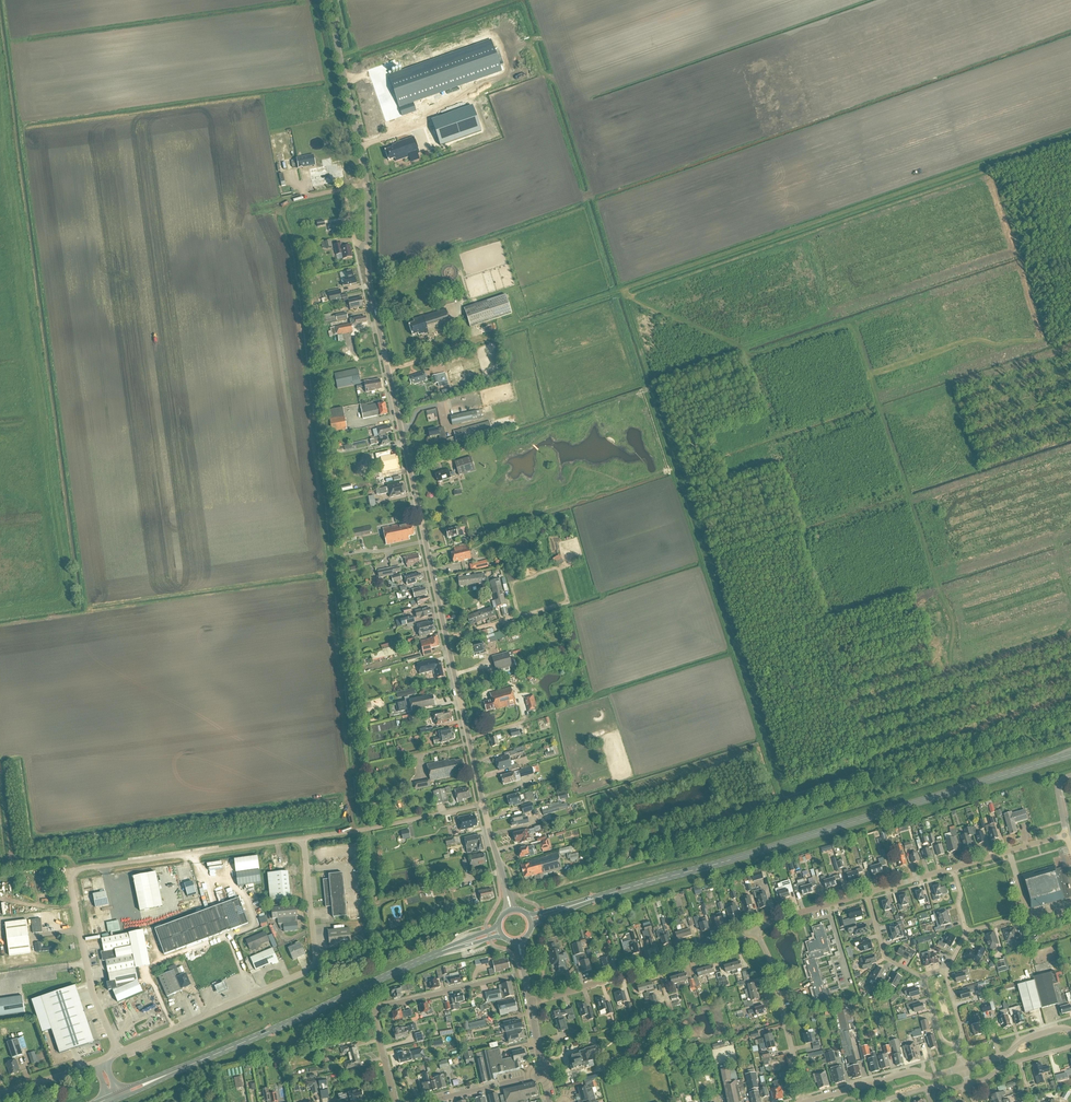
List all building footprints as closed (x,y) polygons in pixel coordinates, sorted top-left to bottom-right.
[(492,45),(390,81),(400,111),(403,120),(414,117),(411,109),(406,111),(406,109),(423,103),(503,76),(492,45)] [(441,150),(479,137),(470,111),(433,124),(441,150)] [(419,154),(414,138),(396,144),(396,142),(395,139),(392,140),(393,143),(394,146),(392,146),(393,148),(385,151),(388,161),(395,159),(396,162),(419,154)] [(314,155),(297,158),(299,169),(316,166),(314,155)] [(342,223),(342,221),(330,224),(331,226),(328,227),(329,231),(332,231),(332,234),(346,231),(344,223),(342,223)] [(324,242),(321,243),(323,250),(332,247),(331,241),(324,242)] [(343,248),(342,244),(334,245),(337,255),(341,254),(342,259),(342,260),(352,257),(350,247),(350,246),(343,248)] [(355,276),(353,276),(352,271),(345,272),(347,278),(344,278),(345,283),(342,284),(343,287),(356,284),(355,276)] [(340,289),(328,292),(329,297),(330,302),(341,299),(340,295),(341,294),(340,289)] [(471,306),(464,309),(470,328),(502,318),(512,314),(506,295),(471,306)] [(347,308),(350,308),(350,310),(363,307),(361,298),(348,301),(349,304),(346,304),(347,308)] [(452,327),(446,309),(414,320),(413,320),(414,323),(409,325),(412,336),(418,334),(418,336),(424,334),(424,335),(428,334),(429,334),(452,327)] [(336,315),(337,321),(348,319),(347,313),(336,315)] [(353,319),(354,320),(349,321),(350,324),(350,325),(354,324),(355,326),(355,327),(362,325),(362,324),(367,323),(365,317),(361,318),(361,317),(353,319)] [(350,324),(335,327),(337,336),(352,333),(350,325),(350,324)] [(375,390),(381,389),(379,380),(370,382),(368,383),(368,381),(363,382),(360,383),(358,369),(334,373),(337,388),(361,384),(361,388),(364,387),(365,393),(375,391),(375,390)] [(427,381),(424,372),(415,375),(415,376),(413,377),(413,376),(408,377),(411,384),(413,383),(413,385),(427,381)] [(444,373),(432,377),(434,385),(438,384),(439,388),(448,385),(446,381),(444,373)] [(380,416),(387,415),(385,404),(377,406),(377,404),(360,408),(363,419),(378,416),(378,417),(379,416),(379,417),(380,416)] [(332,433),(347,430),(343,408),(328,411),(330,420),(329,420),(332,433)] [(481,411),(451,417),(453,426),(478,421),(478,418),(482,417),(481,411)] [(456,443),(493,432),(489,421),(453,432),(456,443)] [(388,428),(388,426),(377,428),(379,437),(387,435),(386,433),(391,432),(390,427),(388,428)] [(446,441),(443,428),(438,429),(434,430),(432,430),(428,431),(430,438),(433,437),(439,436),(439,437),(440,437),(442,442),(446,441)] [(389,444),(390,443),(389,442),(388,441),(387,437),(387,438),(382,439),(381,439),(378,439),(374,440),(370,441),(371,446),(379,444),(380,447),(389,445),(389,444)] [(449,448),(455,446),(452,438),(446,440),(449,448)] [(396,468),(397,468),(395,457),(390,458),(389,450),(377,452),(378,459),(382,459),(384,470),(388,470),(388,471),(393,470),(396,470),(396,468)] [(459,476),(475,471),(471,457),(455,463),(459,476)] [(442,481),(455,477),(453,472),(449,473),(448,469),(443,470),(443,471),(435,474),(438,482),(439,482),(440,482),(442,482),(442,481)] [(400,485),(400,484),(387,487),(388,487),(379,489),(380,495),(389,493),(390,498),(401,496),(400,495),(405,494),(403,484),(400,485)] [(375,494),(370,496),(372,506),(378,504),(375,494)] [(349,539),(372,534),(371,525),(347,531),(349,539)] [(399,525),(383,529),(386,542),(391,540),(392,544),(409,540),(409,537),(414,536),(412,525),(406,527),(406,525),(400,526),(399,525)] [(460,532),(459,528),(455,529),(455,528),(452,529),(452,530),(446,531),(447,535),(447,536),(447,537),(448,537),(448,538),(453,537),(454,538),(456,537),(456,536),(457,536),(458,535),(459,538),(464,537),(463,531),(460,532)] [(560,550),(559,541),(561,541),(561,536),(550,537),(551,550),(560,550)] [(466,548),(465,546),(457,548),(457,550),(453,551),(454,552),(451,553),(453,563),(458,561),(459,562),(471,559),(468,548),(466,548)] [(405,558),(406,560),(407,567),(418,564),(418,563),(420,563),(418,554),(413,555),(412,553),(403,555),(403,559),(405,558)] [(559,555),(553,559),(555,563),(556,562),(559,566),(564,563),(561,559),(559,555)] [(486,560),(470,564),(471,572),(488,568),(486,560)] [(400,567),(378,571),(379,578),(394,576),(393,573),(401,572),(400,567)] [(522,571),(524,578),(530,576),(529,570),(522,571)] [(416,576),(416,574),(405,577),(407,586),(416,583),(416,582),(422,580),(423,578),(422,575),(420,575),(420,574),(416,576)] [(484,574),(477,575),(478,584),(485,584),(484,574)] [(391,577),(393,582),(393,583),(402,580),(400,575),(391,577)] [(492,587),(493,594),(502,591),(501,585),(492,587)] [(414,598),(427,595),(425,588),(420,589),(420,588),(412,590),(414,598)] [(493,594),(495,600),(504,598),(502,591),(493,594)] [(427,598),(427,597),(417,600),(411,602),(412,606),(418,605),(418,606),(423,605),(424,604),(424,603),(428,602),(428,601),(428,600),(428,599),(427,598)] [(504,598),(495,600),(497,607),(506,605),(504,598)] [(431,615),(430,608),(415,612),(417,618),(417,617),(420,616),(421,619),(427,617),(427,616),(431,615)] [(484,610),(488,619),(495,616),(492,608),(484,610)] [(484,610),(478,613),(482,621),(488,619),(484,610)] [(478,613),(472,615),(475,624),(482,621),(478,613)] [(413,615),(400,619),(402,625),(415,622),(413,615)] [(475,624),(472,615),(467,617),(470,626),(470,625),(473,625),(475,624)] [(432,632),(435,631),(433,622),(429,624),(428,622),(416,625),(420,637),(433,634),(432,632)] [(504,630),(487,635),(488,638),(496,636),(497,640),(506,637),(504,630)] [(439,647),(437,637),(429,639),(429,640),(427,640),(421,642),(420,642),(424,656),(424,655),(432,653),(432,654),(432,653),(431,649),(439,647)] [(483,655),(486,654),(483,643),(471,646),(473,652),(472,652),(474,657),(479,656),(479,659),(483,658),(483,655)] [(496,671),(512,667),(508,652),(492,657),(496,671)] [(435,663),(434,660),(417,664),(420,674),(434,671),(435,678),(444,677),(440,662),(435,663)] [(516,705),(511,687),(498,691),(490,693),(492,700),(484,703),(486,711),(494,709),(494,710),(495,710),(494,709),(497,709),(497,710),(516,705)] [(408,697),(405,698),(405,701),(396,703),(398,712),(407,710),(408,713),(412,712),(412,711),(435,706),(434,701),(434,700),(433,696),(409,701),(408,697)] [(529,711),(535,709),(537,709),(533,697),(526,699),(529,711)] [(420,713),(416,714),(408,715),(410,722),(417,720),(421,719),(420,713)] [(435,720),(436,723),(437,726),(452,722),(453,721),(453,718),(452,718),(451,718),(450,713),(444,714),(444,713),(433,715),(434,721),(435,720)] [(374,732),(396,727),(394,719),(372,724),(374,732)] [(453,735),(452,729),(438,733),(440,738),(433,739),(434,744),(441,743),(441,744),(447,742),(447,741),(454,740),(454,739),(455,738),(455,736),(453,735)] [(501,739),(500,736),(496,736),(496,738),(490,739),(492,747),(498,746),(497,740),(501,739)] [(496,762),(497,765),(510,761),(510,759),(509,759),(508,757),(515,755),(514,752),(517,751),(517,750),(504,754),(505,757),(496,759),(497,762),(496,762)] [(430,781),(432,781),(458,776),(457,772),(465,771),(462,760),(455,762),(455,760),(449,762),(449,760),(427,765),(430,781)] [(510,761),(497,765),(497,768),(498,768),(499,771),(508,769),(509,772),(519,769),(518,764),(511,766),(511,765),(511,764),(510,761)] [(532,767),(518,771),(520,778),(525,777),(534,774),(534,773),(533,767),(532,767)] [(516,781),(514,773),(501,777),(503,785),(516,781)] [(430,787),(429,780),(419,782),(414,783),(416,790),(420,789),(430,787)] [(462,800),(471,798),(468,789),(463,790),(463,789),(461,789),(461,788),(454,790),(457,803),(463,802),(462,800)] [(445,789),(433,792),(436,805),(448,802),(445,789)] [(567,792),(558,795),(559,801),(569,798),(567,792)] [(522,804),(519,794),(507,797),(509,806),(514,805),(514,806),(522,804)] [(521,808),(523,814),(532,811),(534,810),(531,804),(521,808)] [(561,805),(542,811),(543,816),(563,810),(568,809),(566,804),(561,805)] [(1018,833),(1016,826),(1018,826),(1019,824),(1018,823),(1028,820),(1025,810),(1012,814),(1012,813),(1004,815),(1010,835),(1018,833)] [(454,815),(447,817),(449,823),(456,822),(454,815)] [(459,826),(460,831),(461,831),(474,828),(474,827),(478,826),(476,816),(472,817),(471,815),(458,818),(459,826)] [(512,822),(511,822),(512,826),(518,825),(518,826),(522,825),(522,823),(527,822),(526,818),(522,819),(521,815),(511,817),(512,822)] [(992,841),(999,839),(996,829),(994,824),(992,818),(988,819),(990,825),(992,831),(989,832),(992,841)] [(528,830),(514,834),(516,843),(521,841),(521,843),(527,842),(526,840),(530,839),(529,835),(535,833),(542,832),(541,826),(534,828),(534,829),(528,830)] [(973,836),(971,828),(964,830),(966,835),(961,837),(965,849),(972,846),(970,837),(973,836)] [(976,828),(972,829),(974,835),(975,835),(976,837),(977,837),(979,844),(986,842),(983,832),(979,833),(976,828)] [(958,836),(956,829),(950,831),(952,839),(946,840),(950,853),(958,850),(955,837),(958,836)] [(409,830),(401,831),(403,840),(411,838),(409,830)] [(478,851),(483,850),(480,836),(477,837),(477,836),(464,838),(467,854),(472,853),(471,849),(477,847),(478,851)] [(543,844),(540,845),(541,850),(542,850),(543,852),(550,851),(549,847),(551,847),(550,839),(542,841),(543,844)] [(942,845),(941,841),(937,842),(938,846),(935,847),(938,856),(945,854),(942,845)] [(573,846),(559,850),(560,855),(567,854),(568,859),(570,858),(570,861),(577,860),(579,856),(577,851),(578,851),(577,844),(573,845),(573,846)] [(900,867),(907,865),(904,856),(902,851),(903,851),(901,845),(897,846),(898,852),(899,852),(900,857),(897,858),(900,867)] [(519,853),(519,854),(519,855),(519,856),(520,857),(520,858),(525,856),(525,857),(526,856),(527,857),(528,856),(529,856),(529,857),(534,855),(533,850),(534,850),(533,846),(527,848),(518,850),(519,853)] [(926,847),(927,850),(923,851),(925,860),(932,858),(929,846),(926,847)] [(916,854),(915,851),(911,853),(911,855),(910,856),(913,864),(920,862),(917,854),(916,854)] [(462,861),(463,864),(464,868),(468,867),(467,867),(470,866),(471,868),(486,864),(484,854),(477,855),(476,854),(473,855),(473,856),(464,858),(465,861),(462,861)] [(531,876),(531,877),(535,876),(537,883),(544,881),(545,879),(544,875),(562,870),(558,854),(547,857),(528,862),(528,864),(521,865),(524,878),(531,876)] [(237,871),(263,868),(262,855),(228,859),(228,863),(238,862),(238,867),(236,867),(237,871)] [(880,865),(876,866),(878,874),(883,872),(882,867),(886,866),(885,862),(884,862),(879,864),(880,865)] [(873,875),(878,874),(876,866),(872,867),(871,863),(868,864),(869,870),(871,869),(873,875)] [(1056,866),(1048,868),(1050,873),(1035,877),(1034,872),(1022,876),(1023,881),(1025,880),(1032,903),(1030,904),(1031,909),(1070,897),(1070,894),(1067,881),(1063,868),(1057,870),(1056,866)] [(857,872),(853,873),(855,881),(860,879),(859,874),(863,872),(862,869),(856,870),(857,872)] [(855,881),(853,873),(849,874),(848,870),(844,871),(846,877),(848,876),(849,882),(855,881)] [(267,874),(270,900),(291,898),(288,872),(267,874)] [(333,918),(347,916),(343,873),(329,875),(329,879),(323,880),(326,907),(332,907),(333,918)] [(754,882),(764,879),(762,873),(752,875),(754,882)] [(154,909),(147,874),(133,877),(140,912),(154,909)] [(834,879),(829,880),(832,887),(837,886),(835,880),(840,879),(839,875),(833,877),(834,879)] [(832,887),(829,880),(826,881),(825,877),(821,878),(823,883),(825,883),(826,889),(832,887)] [(795,892),(800,890),(801,890),(803,896),(808,894),(806,887),(805,883),(804,879),(797,881),(798,885),(793,886),(795,892)] [(776,889),(777,894),(778,897),(780,897),(781,900),(790,897),(788,890),(793,889),(790,881),(781,883),(782,887),(776,889)] [(193,882),(184,884),(188,897),(197,895),(193,882)] [(456,882),(447,885),(449,892),(458,889),(456,882)] [(806,887),(808,894),(814,893),(812,887),(816,886),(815,882),(810,884),(810,886),(806,887)] [(941,888),(940,885),(934,886),(934,887),(933,888),(935,894),(932,895),(934,901),(940,900),(939,896),(942,895),(942,896),(948,894),(946,887),(941,888)] [(478,892),(480,902),(491,899),(491,898),(494,897),(492,889),(487,890),(478,892)] [(755,891),(757,897),(760,909),(766,907),(765,903),(768,902),(765,891),(765,892),(764,891),(760,890),(755,891)] [(921,891),(921,890),(915,892),(916,895),(917,895),(919,902),(925,900),(926,904),(929,903),(927,896),(924,897),(922,891),(921,891)] [(96,908),(109,905),(106,892),(93,895),(96,908)] [(677,907),(688,904),(685,894),(674,897),(677,907)] [(907,898),(906,894),(900,896),(901,897),(900,897),(902,904),(898,905),(900,911),(904,910),(902,907),(909,905),(907,898)] [(753,905),(750,896),(744,898),(745,901),(741,902),(745,914),(751,912),(749,906),(753,905)] [(248,924),(239,898),(155,929),(164,955),(185,947),(248,924)] [(888,901),(887,900),(881,902),(882,905),(883,905),(885,912),(891,910),(892,914),(896,913),(894,906),(891,907),(889,901),(888,901)] [(738,913),(735,903),(730,905),(731,908),(727,909),(730,921),(737,919),(735,914),(738,913)] [(297,906),(271,909),(273,919),(278,919),(278,923),(278,924),(281,930),(284,930),(284,932),(298,931),(297,922),(297,917),(298,917),(297,906)] [(863,916),(861,908),(854,910),(853,910),(848,911),(851,920),(863,916)] [(939,910),(933,912),(934,915),(936,921),(939,920),(939,921),(950,918),(948,911),(940,913),(939,910)] [(723,918),(721,913),(717,915),(718,919),(715,920),(718,928),(724,926),(722,918),(723,918)] [(710,931),(706,918),(702,919),(703,923),(700,924),(703,933),(710,931)] [(938,928),(935,929),(935,932),(938,931),(939,931),(945,929),(944,926),(951,924),(950,918),(939,921),(939,920),(936,921),(938,928)] [(393,919),(388,920),(390,929),(400,927),(399,922),(394,923),(393,919)] [(9,956),(31,953),(27,920),(5,923),(9,956)] [(118,921),(107,923),(109,933),(120,930),(118,921)] [(690,930),(687,931),(686,926),(685,926),(683,921),(680,922),(681,925),(685,938),(692,936),(690,930)] [(889,928),(891,935),(901,932),(905,931),(902,921),(896,923),(897,926),(889,928)] [(650,940),(645,941),(648,950),(655,948),(654,943),(654,942),(651,930),(650,925),(644,927),(645,931),(647,931),(650,940)] [(678,940),(685,938),(681,925),(677,926),(678,931),(680,930),(680,933),(676,934),(678,940)] [(856,928),(855,925),(847,927),(849,934),(856,932),(857,937),(868,933),(866,925),(856,928)] [(808,967),(806,968),(808,978),(810,977),(814,989),(812,989),(812,991),(814,998),(815,999),(817,999),(818,1005),(828,1002),(832,1001),(829,989),(827,990),(824,991),(815,959),(818,958),(831,954),(829,948),(823,926),(819,927),(814,929),(815,935),(813,936),(815,939),(811,940),(812,942),(807,944),(810,953),(808,954),(810,960),(806,961),(807,966),(808,967)] [(351,945),(350,929),(328,931),(330,947),(351,945)] [(1015,944),(1017,943),(1022,942),(1020,934),(1017,935),(1015,929),(1008,930),(1003,931),(1005,936),(1007,942),(1014,940),(1015,944)] [(656,932),(657,935),(658,939),(661,939),(663,946),(669,944),(666,935),(664,936),(663,930),(656,932)] [(102,962),(106,961),(108,974),(135,968),(150,966),(143,931),(101,939),(104,952),(101,952),(102,962)] [(901,932),(891,935),(893,941),(900,939),(901,942),(908,940),(906,934),(902,935),(901,932)] [(247,942),(246,944),(248,945),(250,949),(252,948),(254,951),(255,950),(257,951),(259,948),(260,948),(259,946),(267,942),(263,933),(246,941),(247,942)] [(993,934),(992,933),(990,934),(990,935),(986,936),(989,947),(988,948),(989,951),(996,949),(995,946),(999,945),(997,940),(996,940),(994,934),(993,934)] [(956,938),(949,934),(945,941),(942,940),(941,942),(940,942),(938,945),(944,949),(946,945),(950,948),(956,938)] [(862,943),(861,939),(853,941),(855,948),(860,946),(862,952),(873,949),(870,941),(862,943)] [(560,949),(556,949),(554,942),(548,944),(547,944),(552,965),(555,964),(558,973),(560,973),(568,971),(564,959),(567,958),(565,952),(561,954),(560,949)] [(35,944),(36,953),(55,951),(54,947),(42,949),(41,943),(35,944)] [(305,955),(300,943),(288,948),(293,961),(305,955)] [(583,953),(581,943),(572,945),(575,956),(576,955),(579,967),(581,967),(582,972),(591,970),(588,960),(587,960),(585,953),(583,953)] [(636,943),(634,944),(629,945),(632,955),(639,953),(636,943)] [(909,951),(902,946),(897,954),(903,957),(903,958),(907,960),(909,958),(912,959),(916,952),(910,949),(909,951)] [(985,951),(978,947),(975,953),(969,950),(965,957),(978,965),(985,951)] [(273,965),(279,963),(273,948),(250,958),(255,970),(272,963),(273,965)] [(873,968),(872,964),(876,962),(874,955),(860,960),(863,970),(873,968)] [(938,963),(936,955),(923,958),(925,967),(930,966),(934,965),(938,963)] [(613,970),(609,956),(601,959),(600,959),(604,971),(604,972),(606,971),(607,973),(612,971),(612,970),(613,970)] [(1004,960),(996,963),(998,969),(1006,967),(1007,971),(1009,970),(1006,957),(1003,958),(1004,960)] [(504,970),(510,968),(508,960),(505,960),(504,959),(492,961),(495,973),(504,971),(504,970)] [(733,964),(735,974),(738,973),(737,970),(742,969),(740,962),(733,964)] [(735,974),(733,964),(725,966),(726,973),(732,972),(733,975),(735,974)] [(173,966),(168,968),(170,972),(175,970),(183,988),(185,987),(186,988),(190,987),(189,986),(190,985),(186,975),(182,967),(177,969),(175,965),(173,966)] [(713,966),(705,968),(707,975),(715,973),(713,966)] [(108,991),(112,990),(113,991),(138,980),(135,968),(108,974),(110,983),(107,983),(108,991)] [(707,975),(705,968),(697,971),(699,978),(707,975)] [(742,970),(745,981),(748,980),(747,976),(751,975),(750,968),(742,970)] [(885,972),(879,969),(878,972),(876,971),(873,975),(872,975),(869,979),(877,984),(875,988),(879,990),(886,978),(882,976),(885,972)] [(170,972),(159,977),(167,997),(168,997),(169,1000),(173,998),(174,996),(174,995),(182,991),(182,989),(183,988),(175,970),(170,972)] [(970,976),(968,970),(962,972),(962,975),(955,977),(956,978),(955,979),(955,981),(956,981),(957,984),(967,981),(966,977),(970,976)] [(1038,976),(1033,978),(1034,981),(1017,985),(1025,1012),(1024,1012),(1024,1013),(1058,1004),(1059,1008),(1058,1009),(1059,1009),(1061,1008),(1062,1015),(1070,1013),(1070,1009),(1070,1005),(1066,1006),(1066,1005),(1067,1005),(1066,1000),(1062,1001),(1061,995),(1055,972),(1038,976)] [(690,985),(689,980),(687,974),(679,976),(683,989),(686,988),(685,987),(690,985)] [(901,978),(894,974),(891,980),(888,979),(884,986),(887,988),(889,984),(896,988),(901,978)] [(459,976),(450,978),(450,976),(446,977),(447,979),(448,984),(451,983),(451,985),(457,984),(458,984),(459,984),(460,983),(459,976)] [(683,989),(679,976),(671,978),(673,985),(677,984),(679,990),(683,989)] [(431,980),(430,977),(425,978),(426,983),(429,982),(429,984),(430,984),(430,986),(431,989),(434,988),(435,989),(437,989),(437,988),(438,987),(436,979),(431,980)] [(138,981),(138,980),(113,991),(118,1002),(143,992),(138,981)] [(224,981),(214,986),(218,994),(228,989),(224,981)] [(514,996),(511,982),(502,984),(504,993),(500,994),(499,990),(485,993),(487,1003),(505,999),(505,998),(514,996)] [(411,983),(408,984),(404,985),(405,986),(391,989),(392,995),(393,994),(394,999),(401,997),(400,993),(413,990),(411,983)] [(647,993),(648,998),(648,997),(651,1006),(656,1004),(655,1000),(656,1000),(655,995),(650,996),(649,993),(650,993),(649,990),(653,989),(651,983),(644,985),(646,991),(647,993)] [(745,991),(746,994),(757,992),(755,984),(748,985),(749,989),(745,991)] [(639,993),(646,991),(644,985),(637,987),(639,993)] [(41,997),(32,1000),(43,1033),(52,1030),(60,1054),(94,1042),(76,986),(75,986),(41,997)] [(977,986),(973,987),(966,989),(967,992),(960,994),(960,995),(959,996),(960,997),(961,998),(962,1000),(971,998),(970,994),(979,992),(977,986)] [(911,991),(910,988),(904,990),(906,996),(910,995),(911,998),(920,995),(919,993),(920,992),(920,990),(918,990),(918,989),(911,991)] [(624,992),(622,992),(619,993),(619,992),(614,993),(617,1003),(623,1001),(623,1003),(627,1002),(624,992)] [(746,998),(751,997),(752,1001),(759,1000),(757,992),(746,994),(746,998)] [(463,999),(464,999),(464,996),(463,996),(462,994),(455,996),(455,998),(451,999),(452,1004),(456,1003),(464,1001),(463,999)] [(0,1000),(0,1016),(25,1013),(23,996),(0,1000)] [(600,998),(600,997),(596,998),(600,1012),(605,1010),(607,1015),(613,1013),(610,1004),(607,1005),(605,999),(602,999),(600,998)] [(514,1002),(513,999),(498,1002),(501,1015),(503,1014),(503,1015),(508,1014),(508,1013),(517,1011),(515,1001),(514,1002)] [(919,1001),(914,1003),(906,1005),(907,1009),(908,1009),(909,1011),(914,1010),(915,1014),(924,1011),(924,1008),(925,1007),(924,1006),(923,1005),(923,1004),(920,1005),(919,1001)] [(990,1004),(981,1007),(983,1014),(996,1010),(994,1002),(990,1003),(990,1004)] [(428,1009),(427,1003),(424,1004),(423,1004),(421,1004),(421,1005),(420,1005),(421,1011),(422,1012),(422,1013),(427,1012),(428,1015),(433,1014),(432,1009),(429,1010),(429,1009),(428,1009)] [(588,1020),(594,1019),(592,1010),(588,1011),(586,1004),(584,1005),(582,1003),(578,1004),(581,1017),(587,1015),(588,1020)] [(750,1015),(753,1014),(754,1017),(757,1016),(767,1013),(764,1006),(755,1009),(756,1009),(749,1011),(750,1015)] [(1015,1020),(1017,1025),(1018,1025),(1019,1025),(1020,1024),(1024,1023),(1022,1017),(1023,1017),(1022,1013),(1021,1013),(1019,1007),(1009,1010),(1011,1016),(1014,1016),(1015,1020)] [(553,1019),(556,1019),(563,1016),(567,1015),(568,1017),(574,1016),(572,1008),(559,1011),(559,1009),(551,1011),(553,1019)] [(1000,1011),(1002,1017),(1000,1017),(1001,1020),(999,1021),(1000,1025),(1003,1025),(1004,1029),(1005,1029),(1006,1030),(1008,1029),(1008,1028),(1011,1027),(1010,1024),(1009,1020),(1008,1015),(1007,1015),(1006,1013),(1008,1013),(1007,1009),(1000,1011)] [(409,1017),(412,1016),(411,1010),(401,1013),(400,1010),(397,1011),(396,1010),(395,1010),(394,1010),(394,1011),(393,1012),(394,1017),(393,1017),(394,1020),(395,1020),(395,1021),(402,1019),(405,1018),(405,1017),(409,1017)] [(837,1013),(835,1013),(840,1033),(845,1057),(845,1058),(848,1057),(851,1067),(848,1068),(851,1078),(852,1077),(853,1079),(861,1077),(859,1071),(860,1071),(859,1066),(858,1066),(858,1065),(855,1066),(855,1064),(856,1061),(854,1056),(853,1056),(852,1056),(847,1032),(855,1030),(850,1010),(837,1013)] [(411,1018),(412,1021),(419,1020),(418,1013),(415,1013),(416,1017),(411,1018)] [(563,1016),(556,1019),(557,1021),(556,1021),(559,1031),(561,1032),(567,1030),(564,1019),(563,1016)] [(981,1035),(979,1026),(980,1025),(980,1026),(978,1017),(973,1019),(975,1025),(971,1026),(973,1033),(974,1032),(975,1036),(978,1036),(981,1035)] [(502,1033),(505,1032),(506,1033),(522,1029),(520,1020),(515,1021),(515,1020),(504,1023),(503,1023),(505,1029),(501,1029),(502,1033)] [(923,1032),(930,1031),(928,1020),(921,1022),(923,1032)] [(470,1031),(471,1031),(487,1027),(485,1021),(469,1024),(470,1031)] [(412,1025),(407,1026),(408,1028),(401,1029),(400,1028),(395,1029),(393,1029),(396,1039),(405,1037),(407,1036),(406,1032),(409,1031),(409,1033),(414,1032),(413,1031),(416,1030),(415,1025),(412,1025)] [(525,1038),(523,1030),(506,1034),(509,1044),(520,1041),(520,1040),(525,1038)] [(924,1041),(923,1036),(921,1030),(912,1032),(908,1033),(908,1036),(912,1035),(913,1038),(921,1037),(921,1041),(924,1041)] [(816,1041),(814,1033),(804,1035),(805,1040),(804,1040),(805,1044),(806,1044),(812,1043),(813,1047),(820,1046),(819,1040),(816,1041)] [(760,1045),(762,1044),(774,1041),(773,1034),(765,1036),(765,1038),(758,1040),(760,1045)] [(938,1047),(934,1036),(927,1038),(929,1045),(930,1045),(931,1049),(938,1047)] [(18,1039),(7,1043),(12,1058),(23,1055),(18,1039)] [(714,1050),(734,1045),(733,1040),(712,1045),(714,1050)] [(904,1064),(898,1040),(889,1042),(890,1048),(893,1047),(895,1055),(894,1056),(897,1066),(904,1064)] [(774,1041),(762,1044),(763,1047),(767,1046),(768,1050),(776,1048),(774,1041)] [(919,1056),(916,1044),(903,1047),(907,1060),(908,1059),(909,1063),(919,1060),(918,1056),(919,1056)] [(348,1053),(349,1058),(359,1055),(357,1048),(352,1049),(351,1046),(341,1049),(342,1054),(348,1053)] [(864,1057),(870,1055),(868,1046),(862,1047),(864,1057)] [(891,1053),(889,1046),(883,1047),(885,1055),(878,1057),(882,1070),(890,1067),(889,1061),(888,1054),(891,1053)] [(593,1054),(597,1053),(596,1047),(585,1050),(585,1051),(579,1052),(579,1053),(569,1056),(571,1062),(572,1062),(573,1064),(570,1065),(571,1071),(584,1068),(583,1067),(585,1067),(586,1069),(593,1067),(592,1062),(593,1062),(593,1061),(592,1061),(591,1057),(593,1056),(593,1054)] [(499,1049),(490,1050),(496,1074),(510,1071),(507,1059),(502,1060),(499,1049)] [(507,1059),(510,1071),(522,1068),(520,1063),(526,1061),(524,1049),(512,1052),(513,1058),(507,1059)] [(496,1074),(490,1050),(481,1052),(488,1082),(494,1081),(493,1075),(496,1074)] [(411,1054),(411,1052),(410,1051),(398,1054),(400,1064),(412,1061),(413,1061),(413,1060),(421,1058),(420,1053),(413,1054),(413,1053),(411,1054)] [(466,1065),(474,1063),(472,1051),(463,1053),(466,1065)] [(834,1051),(824,1054),(827,1064),(836,1062),(834,1051)] [(34,1052),(28,1054),(32,1064),(38,1062),(34,1052)] [(488,1082),(481,1052),(476,1054),(482,1083),(488,1082)] [(879,1071),(875,1053),(871,1054),(872,1059),(869,1059),(872,1073),(879,1071)] [(360,1062),(359,1055),(349,1058),(350,1062),(344,1064),(346,1069),(356,1067),(355,1063),(360,1062)] [(18,1065),(17,1060),(7,1063),(11,1075),(19,1072),(17,1065),(18,1065)] [(440,1069),(449,1067),(447,1061),(438,1063),(440,1069)] [(610,1072),(617,1070),(615,1062),(602,1066),(605,1074),(610,1072)] [(1034,1069),(1033,1070),(1038,1085),(1044,1083),(1042,1074),(1045,1073),(1050,1072),(1048,1066),(1043,1068),(1042,1068),(1041,1063),(1033,1066),(1034,1069)] [(745,1092),(743,1080),(737,1081),(737,1079),(736,1077),(734,1078),(731,1079),(729,1069),(730,1069),(729,1066),(721,1067),(721,1071),(728,1101),(741,1101),(740,1093),(745,1092)] [(845,1075),(842,1066),(830,1070),(834,1083),(835,1082),(836,1085),(845,1082),(843,1076),(845,1075)] [(1061,1072),(1064,1082),(1070,1080),(1068,1070),(1061,1072)] [(426,1072),(422,1073),(424,1081),(423,1081),(423,1083),(420,1084),(422,1094),(427,1093),(431,1092),(429,1081),(426,1072)] [(711,1072),(704,1073),(706,1082),(712,1081),(711,1072)] [(819,1089),(830,1086),(825,1072),(814,1075),(816,1083),(818,1083),(819,1089)] [(756,1073),(746,1075),(751,1097),(751,1098),(751,1099),(752,1100),(752,1101),(761,1101),(759,1091),(756,1092),(755,1090),(759,1089),(757,1081),(758,1081),(756,1073)] [(439,1077),(438,1075),(434,1076),(436,1081),(431,1082),(433,1090),(438,1089),(438,1090),(446,1088),(443,1076),(439,1077)] [(325,1079),(319,1080),(321,1093),(327,1092),(325,1079)] [(582,1101),(586,1101),(594,1101),(596,1101),(592,1088),(594,1088),(592,1080),(584,1082),(586,1086),(585,1087),(585,1086),(578,1088),(579,1094),(576,1095),(575,1096),(576,1096),(577,1098),(576,1098),(577,1101),(578,1101),(581,1101),(582,1101)] [(317,1081),(306,1083),(307,1089),(312,1088),(312,1095),(319,1094),(317,1081)] [(782,1087),(781,1081),(774,1082),(776,1089),(772,1090),(774,1101),(775,1100),(776,1101),(778,1101),(778,1100),(779,1099),(783,1098),(782,1095),(783,1095),(782,1091),(781,1088),(782,1087)] [(523,1101),(526,1100),(532,1098),(531,1097),(538,1095),(535,1082),(523,1085),(523,1086),(503,1090),(506,1101),(505,1101),(524,1101),(523,1101)] [(768,1093),(765,1083),(761,1084),(762,1089),(760,1089),(761,1094),(762,1094),(763,1098),(769,1097),(768,1093)] [(270,1094),(270,1093),(269,1093),(268,1088),(262,1089),(265,1101),(267,1101),(271,1101),(270,1094)] [(1066,1090),(1063,1096),(1068,1098),(1070,1093),(1066,1090)] [(361,1091),(356,1092),(356,1091),(348,1093),(348,1094),(343,1095),(342,1094),(338,1095),(340,1100),(344,1099),(344,1100),(345,1100),(346,1101),(356,1101),(362,1099),(362,1096),(362,1095),(363,1094),(362,1092),(361,1091)] [(991,1101),(993,1101),(1005,1098),(1004,1095),(1005,1095),(1004,1092),(990,1097),(992,1100),(991,1100),(991,1101)] [(271,1101),(278,1101),(276,1093),(270,1094),(271,1101)] [(497,1094),(489,1096),(490,1101),(499,1101),(497,1094)]
